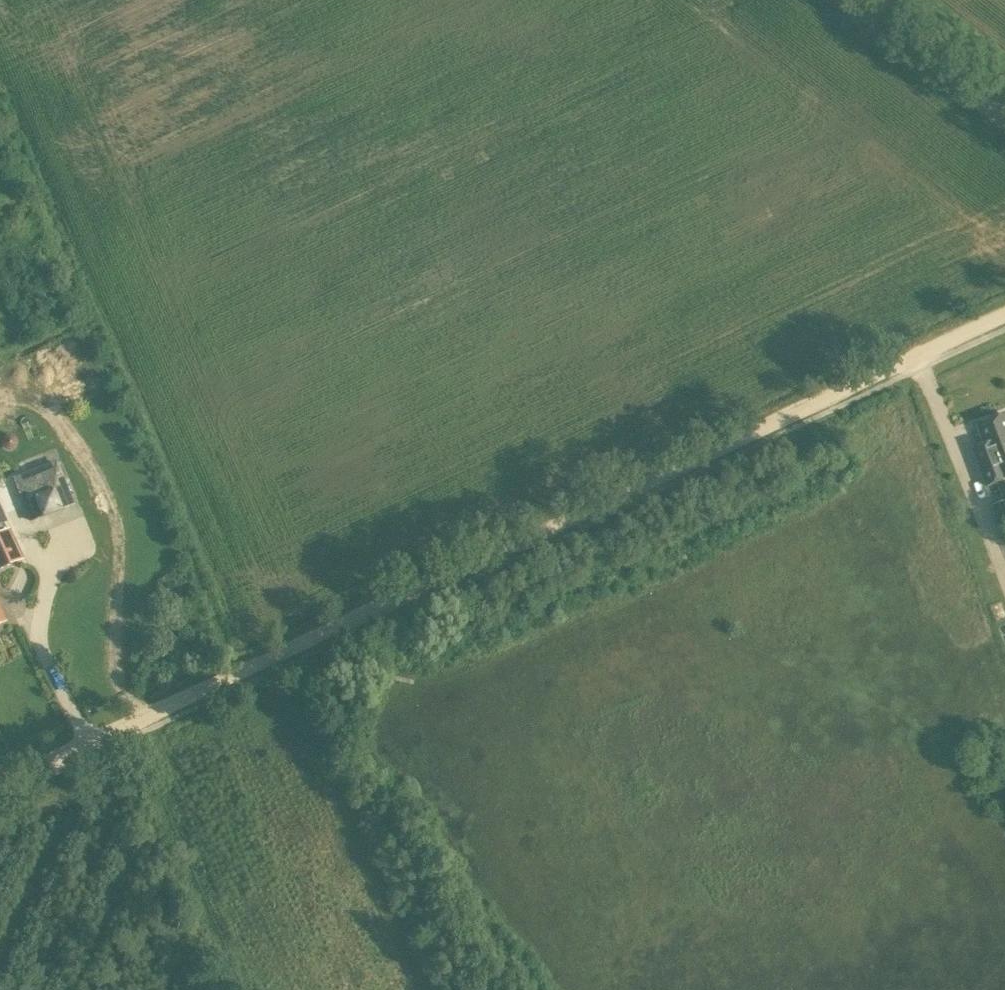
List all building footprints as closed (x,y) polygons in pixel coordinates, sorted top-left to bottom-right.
[(981,425),(988,445),(987,445),(1001,481),(997,482),(1003,498),(1004,497),(1004,416),(981,425)] [(13,478),(31,522),(74,504),(57,460),(13,478)] [(21,560),(7,531),(0,534),(0,569),(21,560)]
